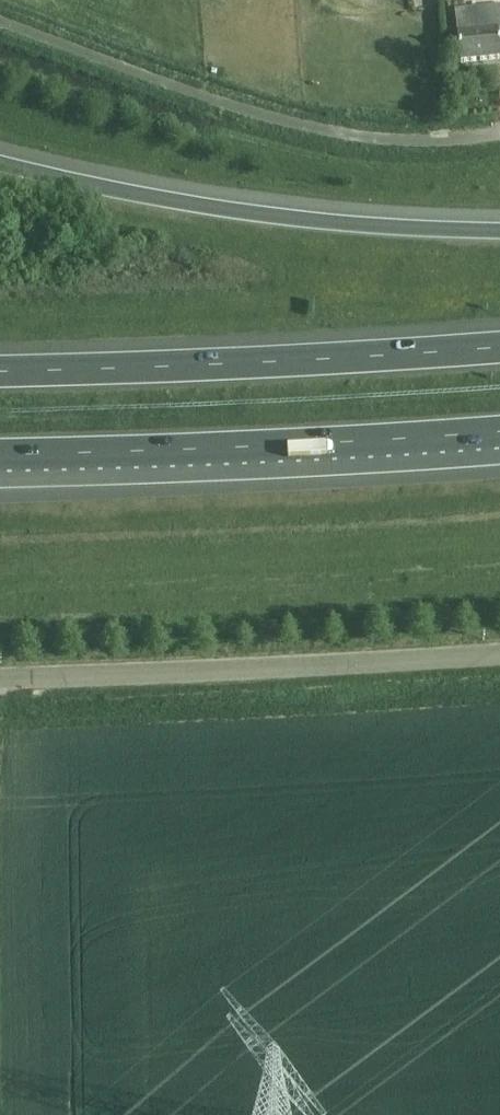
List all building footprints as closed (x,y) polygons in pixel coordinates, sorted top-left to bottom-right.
[(455,13),(457,35),(460,63),(499,59),(499,48),(499,38),(499,8),(455,13)]
